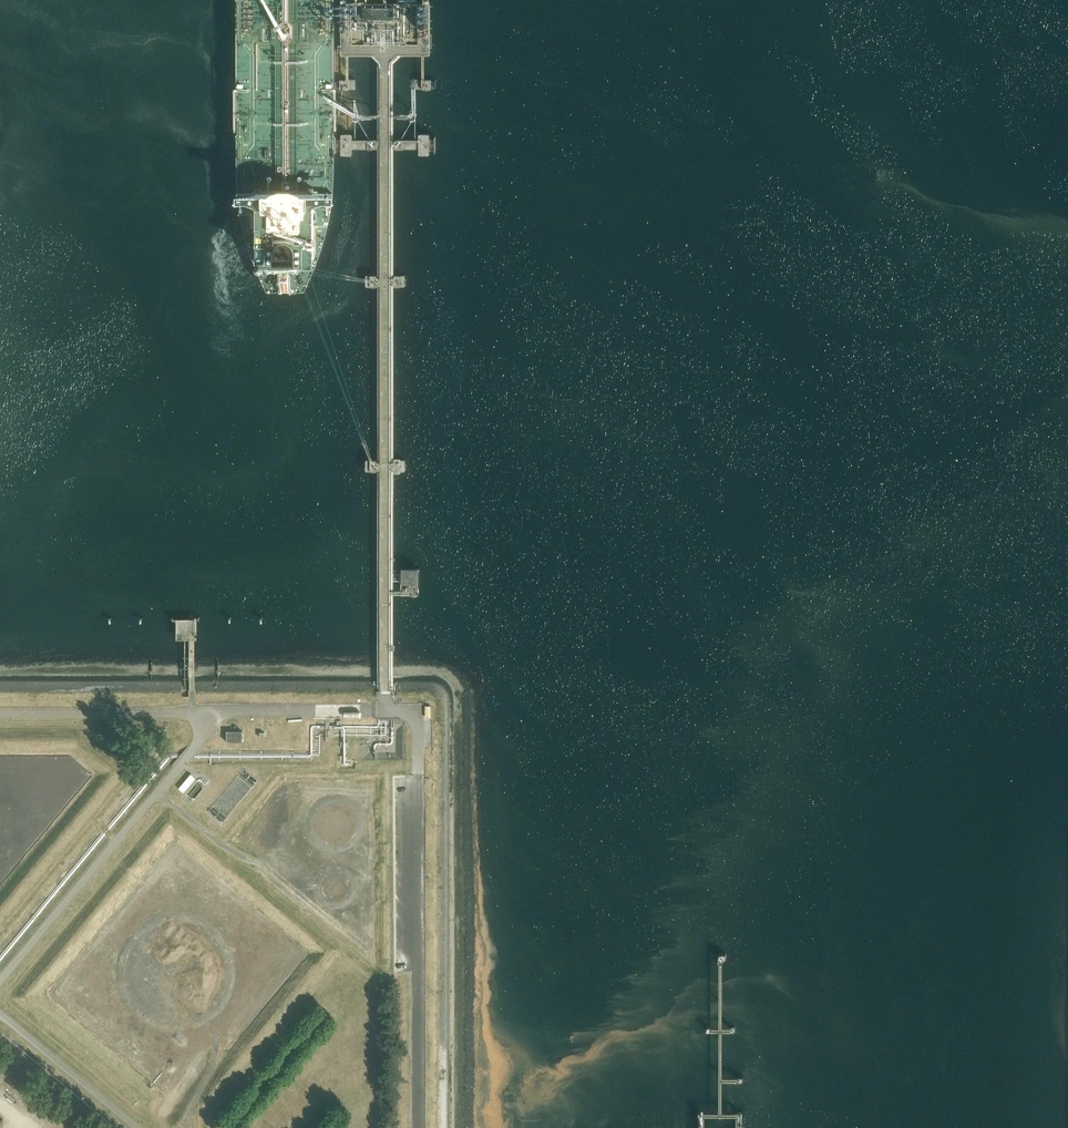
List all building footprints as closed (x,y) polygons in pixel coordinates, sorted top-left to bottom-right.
[(363,18),(394,18),(394,6),(364,6),(363,18)] [(401,567),(401,579),(418,579),(419,568),(401,567)] [(243,741),(243,731),(227,731),(227,741),(243,741)] [(184,792),(196,778),(191,774),(179,788),(184,792)]
